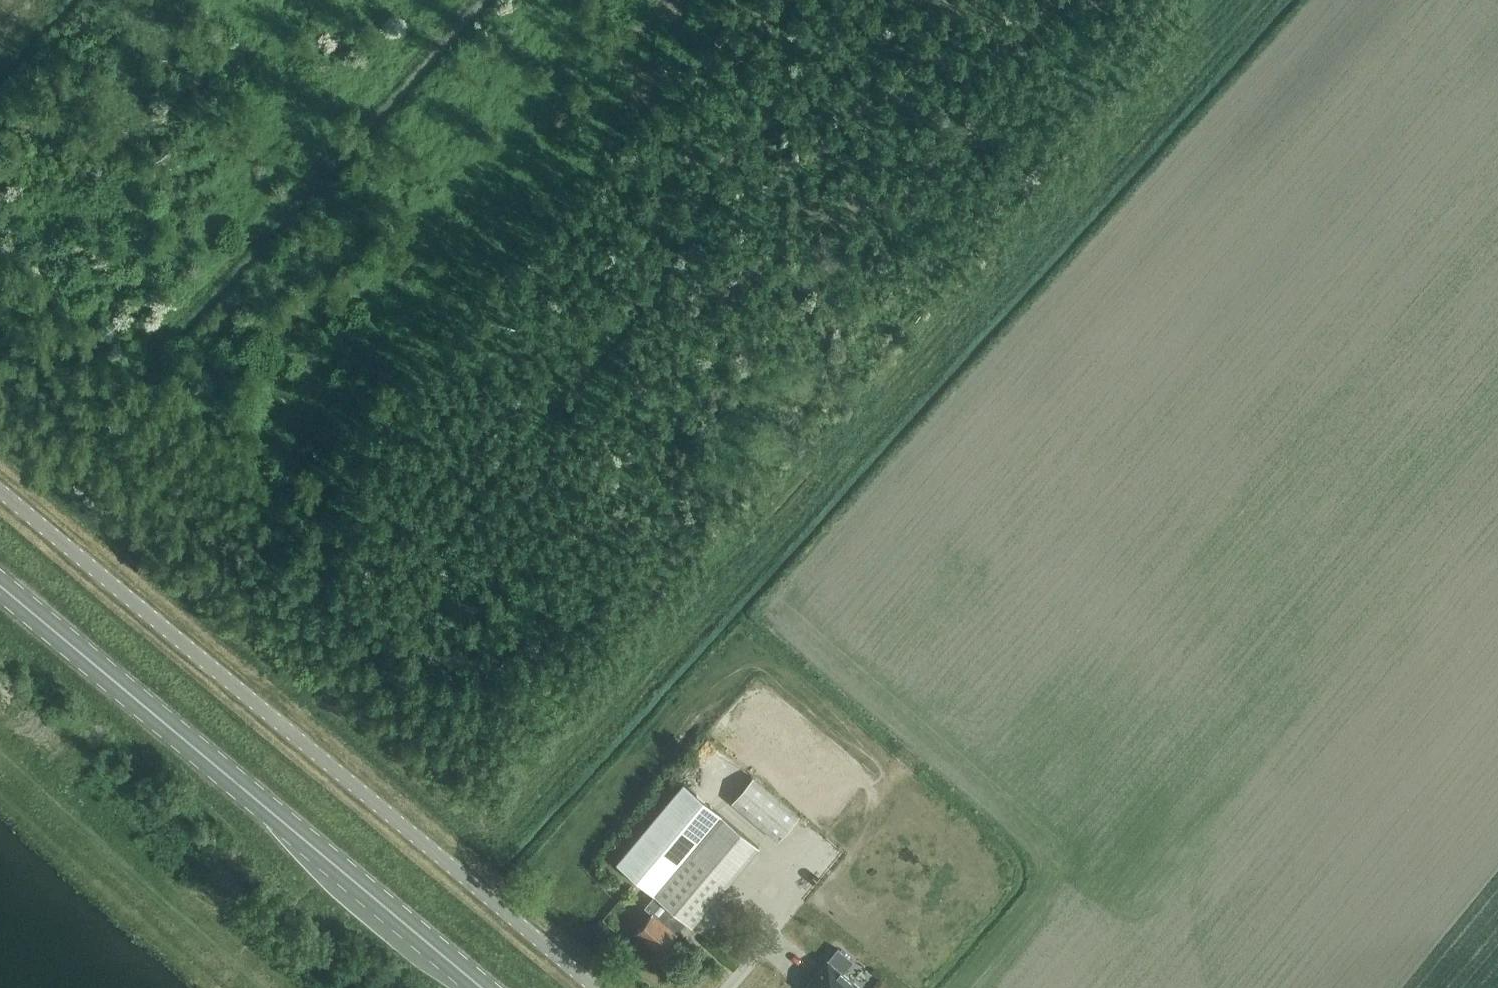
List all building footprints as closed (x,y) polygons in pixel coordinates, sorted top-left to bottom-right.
[(731,801),(778,840),(799,815),(753,775),(731,801)] [(759,845),(684,781),(616,862),(654,894),(686,921),(692,925),(759,845)] [(652,912),(636,931),(660,951),(686,921),(654,894),(644,906),(652,912)] [(837,947),(804,987),(803,987),(860,987),(842,972),(852,960),(837,947)]
